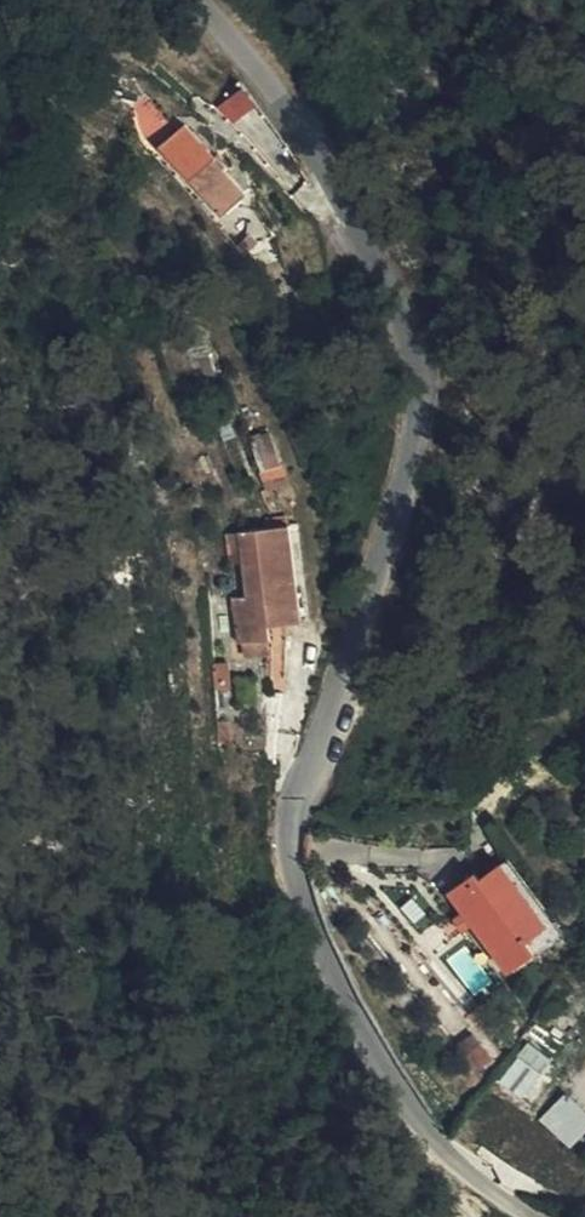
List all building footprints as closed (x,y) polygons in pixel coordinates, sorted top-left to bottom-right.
[(101,113),(177,169),(198,140),(122,83),(101,113)] [(263,484),(284,482),(278,430),(257,432),(263,484)] [(245,446),(239,431),(214,443),(221,457),(245,446)] [(195,574),(203,628),(234,623),(231,602),(266,596),(249,496),(196,504),(207,572),(195,574)] [(406,872),(466,952),(496,932),(485,916),(505,900),(464,842),(441,860),(435,851),(406,872)] [(532,936),(540,951),(564,936),(556,922),(532,936)] [(526,1096),(553,1057),(529,1041),(502,1080),(526,1096)] [(541,1118),(570,1148),(584,1134),(584,1108),(569,1091),(541,1118)]
